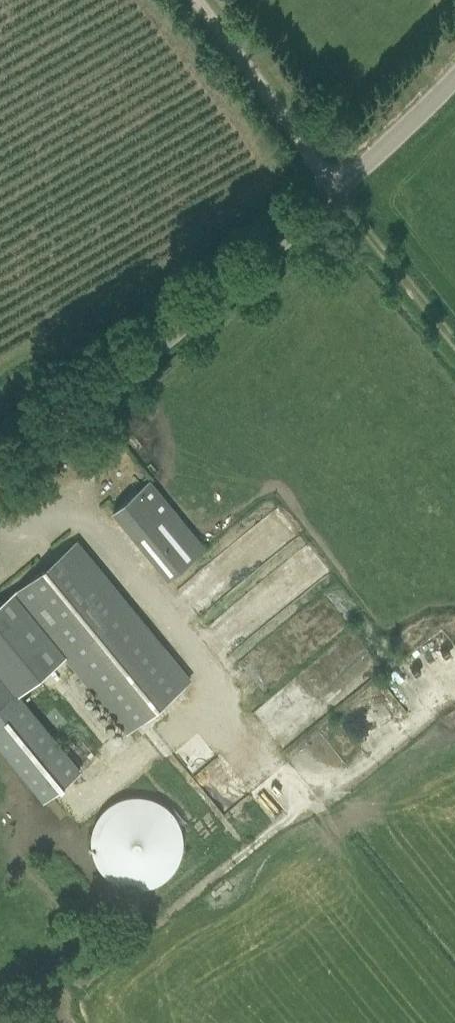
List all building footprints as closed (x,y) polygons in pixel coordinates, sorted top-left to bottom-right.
[(114,512),(168,578),(205,548),(151,481),(114,512)] [(15,593),(66,656),(129,732),(191,681),(77,542),(15,593)] [(66,656),(15,593),(0,605),(0,746),(43,799),(80,770),(19,695),(66,656)] [(187,847),(188,837),(187,828),(184,819),(180,811),(174,804),(167,799),(159,795),(149,792),(140,792),(132,793),(124,796),(117,801),(109,807),(105,814),(100,823),(99,830),(98,838),(99,846),(102,855),(105,862),(111,869),(119,875),(126,879),(135,881),(146,882),(155,881),(163,878),(170,873),(176,868),(181,861),(185,854),(187,847)]
